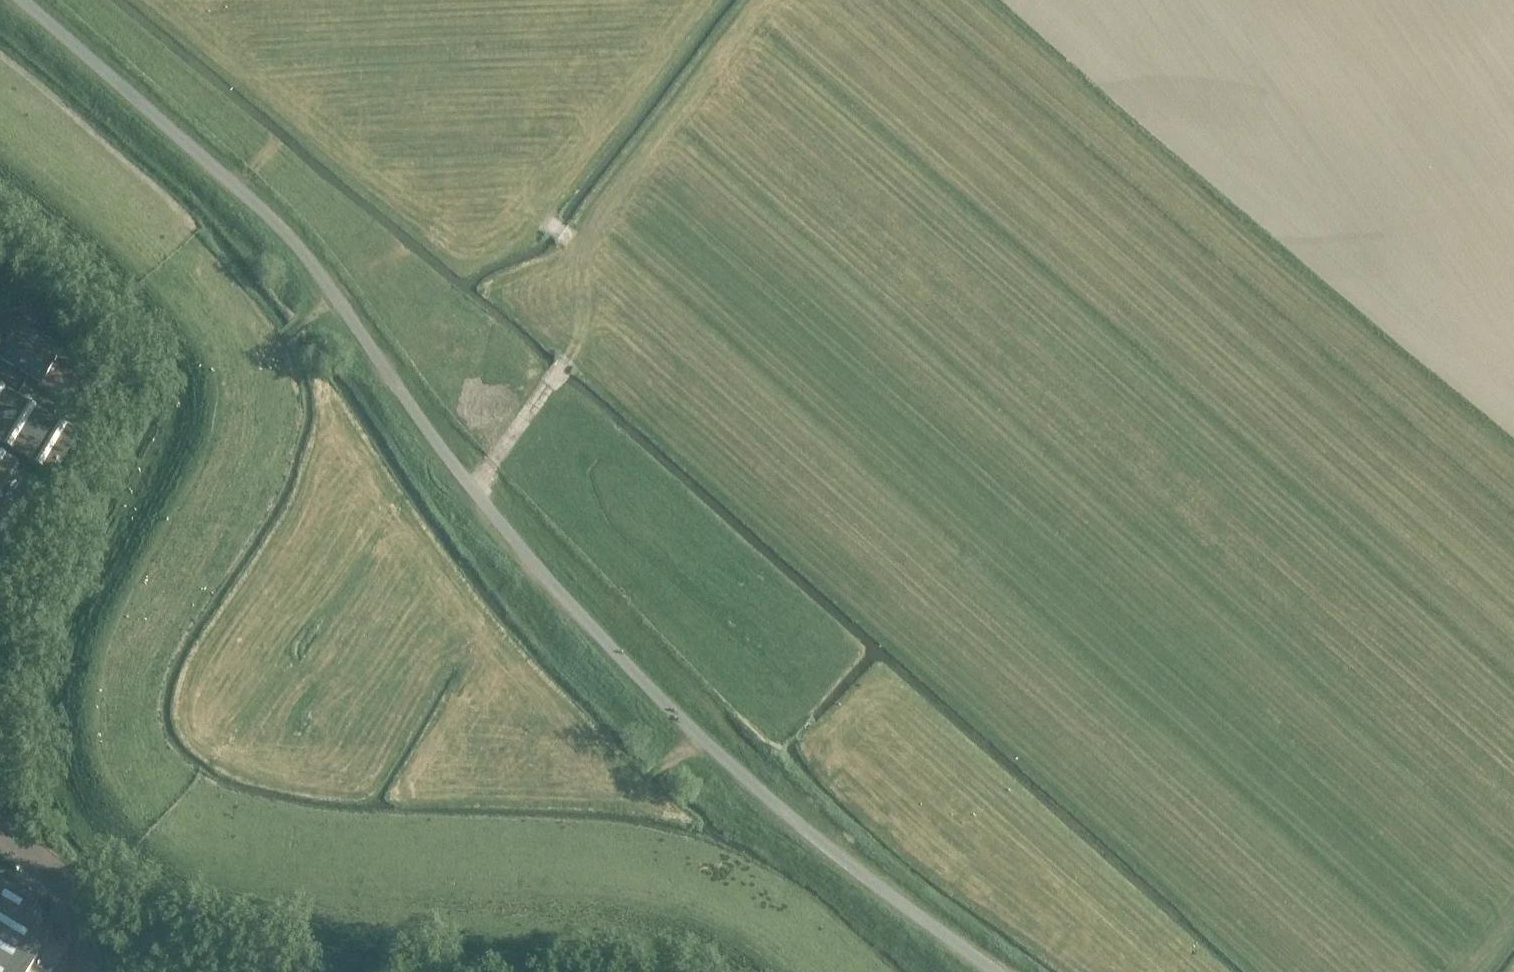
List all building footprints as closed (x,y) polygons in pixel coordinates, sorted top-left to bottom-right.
[(0,355),(0,356),(41,383),(62,350),(12,317),(0,336),(0,337),(6,341),(5,343),(7,344),(0,355)] [(78,435),(0,388),(0,446),(52,478),(78,435)] [(0,455),(0,549),(7,553),(48,484),(0,455)] [(48,942),(45,940),(46,939),(39,910),(0,887),(0,971),(29,971),(48,942)]
